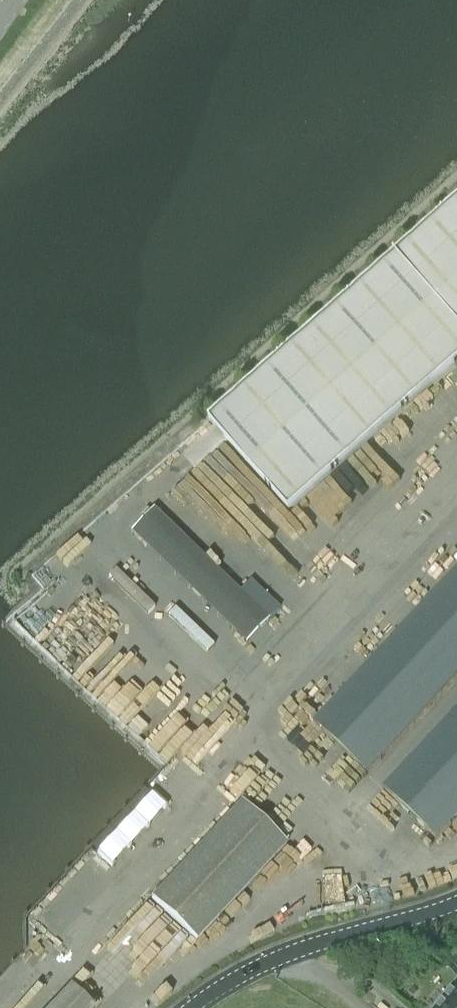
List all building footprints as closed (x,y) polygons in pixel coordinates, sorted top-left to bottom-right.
[(456,361),(456,201),(209,421),(289,510),(456,361)] [(114,521),(245,646),(268,622),(138,496),(114,521)] [(368,775),(380,761),(456,678),(456,572),(315,725),(368,775)] [(385,790),(437,840),(456,819),(456,713),(385,790)] [(241,804),(152,901),(181,928),(196,942),(286,846),(241,804)] [(433,951),(432,940),(431,935),(419,937),(423,957),(433,951)] [(436,1007),(456,1007),(456,982),(436,1007)] [(71,988),(52,1007),(92,1007),(71,988)]
